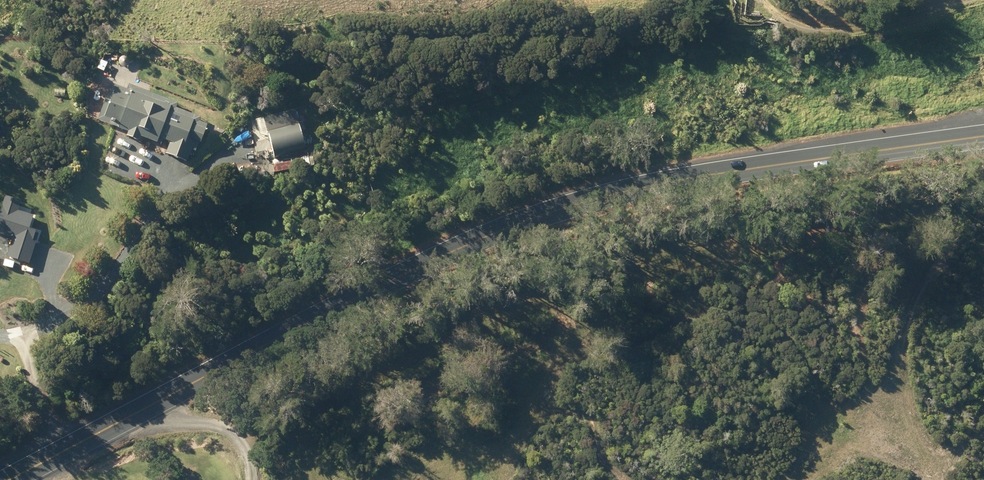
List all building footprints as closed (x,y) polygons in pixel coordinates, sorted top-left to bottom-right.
[(201,117),(177,108),(134,91),(132,95),(117,90),(107,115),(123,121),(121,127),(130,131),(128,135),(140,140),(142,135),(162,143),(164,138),(171,141),(167,153),(188,161),(193,149),(197,150),(200,141),(202,141),(209,124),(200,121),(201,117)] [(292,111),(262,119),(273,157),(302,150),(292,111)] [(310,158),(270,165),(272,173),(311,166),(310,158)] [(251,166),(247,173),(265,181),(268,174),(251,166)]
